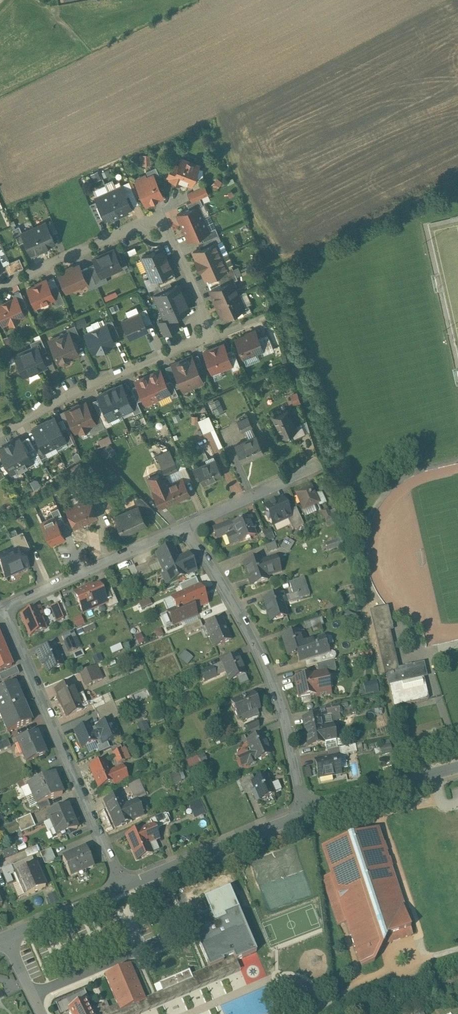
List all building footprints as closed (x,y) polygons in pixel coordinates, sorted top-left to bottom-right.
[(139,154),(139,162),(150,162),(150,154),(139,154)] [(198,165),(181,158),(178,165),(172,163),(167,175),(170,176),(169,178),(180,183),(181,180),(190,184),(191,183),(195,172),(198,165)] [(155,166),(146,171),(150,180),(154,178),(156,183),(161,181),(161,180),(155,167),(155,166)] [(201,186),(195,172),(191,183),(194,189),(201,186)] [(150,180),(137,186),(138,186),(145,203),(145,204),(162,196),(156,183),(154,178),(150,180)] [(194,189),(187,192),(191,201),(199,197),(208,193),(204,185),(201,186),(194,189)] [(122,187),(116,189),(116,188),(108,191),(119,215),(125,213),(124,210),(130,207),(126,196),(124,191),(122,187)] [(131,188),(124,191),(126,196),(134,193),(131,188)] [(108,191),(101,195),(101,196),(96,198),(96,200),(99,205),(105,218),(111,215),(112,218),(119,215),(108,191)] [(191,201),(187,203),(189,208),(197,205),(198,205),(202,203),(199,197),(191,201)] [(96,200),(88,203),(91,209),(99,205),(96,200)] [(189,208),(176,214),(182,227),(203,217),(198,205),(197,205),(189,208)] [(203,217),(182,227),(188,240),(200,234),(209,230),(203,217)] [(45,222),(33,227),(43,249),(46,248),(45,247),(54,243),(45,222)] [(22,232),(19,225),(12,228),(18,243),(25,240),(21,233),(22,232)] [(22,232),(21,233),(25,240),(30,253),(39,249),(40,251),(43,249),(33,227),(22,232)] [(209,230),(200,234),(203,240),(218,233),(215,227),(209,230)] [(203,240),(201,241),(204,246),(215,241),(215,242),(221,240),(218,233),(203,240)] [(204,246),(193,251),(196,259),(195,259),(196,260),(199,265),(221,255),(215,242),(215,241),(204,246)] [(113,249),(93,258),(95,263),(101,276),(104,274),(121,267),(113,249)] [(162,250),(155,253),(154,251),(141,256),(151,279),(155,277),(171,270),(171,269),(162,250)] [(221,255),(199,265),(201,270),(200,270),(201,270),(205,278),(215,273),(227,268),(226,267),(221,255)] [(20,259),(5,265),(9,274),(23,267),(20,259)] [(101,276),(95,263),(88,266),(95,283),(106,278),(104,274),(101,276)] [(78,264),(58,273),(66,291),(85,282),(86,282),(81,270),(78,264)] [(227,268),(215,273),(218,279),(234,272),(231,265),(226,267),(227,268)] [(95,283),(88,266),(81,270),(86,282),(85,282),(87,286),(95,283)] [(171,270),(155,277),(159,285),(176,278),(171,269),(171,270)] [(234,272),(218,279),(220,285),(232,280),(237,278),(234,272)] [(45,279),(40,282),(27,288),(28,289),(27,292),(28,295),(31,296),(34,304),(44,300),(46,300),(53,298),(53,297),(49,288),(45,279)] [(220,285),(210,290),(216,304),(238,294),(232,280),(220,285)] [(162,291),(154,294),(165,318),(165,319),(173,316),(189,309),(178,284),(162,291)] [(57,285),(49,288),(53,297),(53,298),(56,305),(64,301),(57,285)] [(159,285),(152,289),(154,294),(162,291),(159,285)] [(20,290),(12,294),(14,298),(16,297),(21,308),(26,305),(20,290)] [(238,294),(216,304),(222,317),(236,311),(244,307),(244,306),(238,294)] [(0,305),(0,319),(2,323),(9,320),(10,323),(18,319),(17,317),(23,314),(21,308),(16,297),(14,298),(0,305)] [(244,307),(236,311),(238,316),(251,311),(248,304),(244,306),(244,307)] [(145,307),(138,311),(139,313),(139,312),(145,324),(152,321),(145,307)] [(139,313),(122,320),(129,337),(147,329),(145,324),(139,312),(139,313)] [(173,316),(165,319),(165,318),(158,321),(164,334),(178,328),(173,316)] [(111,319),(104,322),(105,324),(106,324),(112,338),(119,335),(111,319)] [(80,338),(74,324),(66,328),(67,331),(68,331),(72,339),(75,340),(80,338)] [(105,324),(85,333),(93,351),(96,350),(97,351),(110,345),(110,344),(113,342),(112,338),(106,324),(105,324)] [(67,331),(48,340),(58,362),(60,361),(63,362),(68,360),(69,357),(78,353),(76,348),(77,344),(75,340),(72,339),(68,331),(67,331)] [(255,331),(235,339),(242,356),(249,354),(249,355),(256,352),(256,351),(262,349),(257,338),(255,331)] [(267,334),(257,338),(262,349),(263,352),(272,348),(267,334)] [(40,337),(31,341),(34,346),(36,345),(39,351),(45,348),(40,337)] [(34,346),(15,355),(22,371),(27,373),(43,366),(42,363),(43,360),(39,351),(36,345),(34,346)] [(213,350),(213,348),(203,351),(211,370),(219,367),(219,368),(230,364),(231,364),(226,353),(224,346),(213,350)] [(240,367),(233,350),(226,353),(231,364),(230,364),(232,370),(240,367)] [(197,354),(192,356),(196,366),(201,363),(197,354)] [(184,359),(179,361),(171,364),(180,385),(182,389),(202,381),(201,377),(199,372),(196,366),(192,356),(184,359)] [(171,364),(165,366),(169,376),(175,374),(171,364)] [(159,369),(147,375),(157,398),(169,392),(170,392),(165,383),(159,369)] [(147,375),(135,380),(143,398),(144,401),(148,399),(151,400),(157,398),(147,375)] [(173,383),(171,380),(165,383),(170,392),(169,392),(171,397),(177,394),(175,388),(173,383)] [(121,384),(109,389),(120,413),(131,408),(132,407),(127,397),(121,384)] [(137,385),(131,388),(134,394),(137,401),(143,398),(137,385)] [(120,413),(109,389),(98,395),(104,408),(108,418),(109,418),(120,413)] [(134,394),(127,397),(132,407),(131,408),(134,413),(141,410),(137,401),(134,394)] [(211,401),(213,414),(223,412),(221,399),(211,401)] [(85,401),(65,410),(75,430),(79,428),(80,431),(89,427),(87,424),(91,423),(94,421),(91,414),(85,401)] [(108,418),(104,408),(97,411),(105,427),(112,423),(109,418),(108,418)] [(287,409),(272,416),(282,436),(290,432),(296,429),(294,425),(287,409)] [(105,427),(97,411),(91,414),(94,421),(91,423),(95,431),(105,427)] [(208,413),(197,419),(202,431),(198,433),(202,444),(210,440),(213,449),(222,445),(208,413)] [(60,429),(54,417),(43,422),(54,445),(65,439),(60,429)] [(247,417),(237,422),(241,431),(251,426),(247,417)] [(54,445),(43,422),(32,428),(38,440),(43,450),(44,450),(54,445)] [(294,425),(296,429),(298,435),(305,432),(300,422),(294,425)] [(73,441),(66,426),(60,429),(65,439),(67,444),(73,441)] [(255,435),(235,445),(242,461),(263,452),(255,435)] [(20,439),(16,441),(15,439),(8,443),(22,468),(27,465),(27,464),(33,461),(31,457),(27,451),(25,447),(20,439)] [(38,440),(32,443),(35,447),(38,453),(41,457),(46,454),(44,450),(43,450),(38,440)] [(2,446),(3,448),(0,450),(0,453),(6,463),(9,470),(11,473),(17,470),(17,471),(22,468),(8,443),(2,446)] [(105,456),(115,452),(111,444),(101,448),(105,456)] [(35,447),(27,451),(31,457),(38,453),(35,447)] [(169,450),(156,455),(161,466),(173,460),(169,450)] [(181,457),(173,460),(178,469),(178,470),(185,467),(181,457)] [(209,462),(193,469),(197,478),(200,476),(203,483),(222,475),(215,459),(213,457),(208,459),(209,462)] [(173,460),(161,466),(165,475),(178,469),(173,460)] [(6,463),(0,466),(4,473),(9,470),(6,463)] [(178,469),(165,475),(166,478),(161,480),(158,473),(148,478),(153,490),(158,503),(163,505),(189,494),(181,477),(178,470),(178,469)] [(93,483),(79,489),(84,499),(87,497),(89,502),(100,497),(93,483)] [(311,487),(296,493),(303,509),(318,503),(311,487)] [(155,510),(140,496),(133,499),(136,506),(137,506),(142,516),(155,510)] [(84,499),(66,507),(74,526),(96,516),(89,502),(87,497),(84,499)] [(282,498),(264,506),(267,512),(265,513),(268,519),(270,518),(273,524),(287,517),(290,516),(288,511),(282,498)] [(136,506),(114,516),(123,534),(146,524),(142,516),(137,506),(136,506)] [(54,516),(58,526),(65,523),(58,507),(51,510),(54,516)] [(296,508),(288,511),(290,516),(287,517),(292,529),(303,524),(296,508)] [(327,509),(322,512),(325,521),(331,518),(327,509)] [(41,521),(51,544),(64,538),(58,526),(54,516),(41,521)] [(251,517),(241,521),(241,520),(235,522),(232,524),(235,531),(239,542),(255,536),(255,535),(254,535),(252,530),(255,529),(251,517)] [(234,520),(213,528),(217,538),(227,534),(235,531),(232,524),(235,522),(234,520)] [(22,530),(10,536),(15,547),(18,545),(20,551),(30,547),(22,530)] [(239,542),(235,531),(227,534),(231,545),(239,542)] [(290,549),(294,541),(286,536),(281,544),(290,549)] [(335,540),(326,543),(328,549),(337,546),(335,540)] [(275,541),(266,544),(268,551),(277,548),(275,541)] [(0,553),(0,566),(5,578),(28,568),(20,551),(18,545),(15,547),(0,553)] [(178,559),(173,547),(156,554),(165,574),(162,575),(166,584),(193,571),(186,555),(185,555),(186,555),(178,559)] [(275,557),(262,562),(264,567),(268,566),(271,573),(266,574),(266,576),(280,571),(275,557)] [(261,558),(244,564),(251,585),(268,579),(266,576),(266,574),(271,573),(268,566),(264,567),(262,562),(261,558)] [(135,568),(137,574),(140,579),(152,574),(146,559),(145,559),(147,563),(135,568)] [(134,565),(128,567),(133,577),(137,574),(135,568),(134,565)] [(304,577),(289,582),(293,594),(297,593),(299,598),(309,595),(304,577)] [(87,589),(75,593),(74,593),(83,613),(105,603),(106,603),(101,592),(98,585),(92,588),(91,585),(86,587),(87,589)] [(199,585),(183,592),(188,603),(191,610),(193,609),(207,603),(199,585)] [(174,587),(159,593),(162,600),(177,593),(174,587)] [(111,588),(101,592),(106,603),(105,603),(108,609),(118,605),(111,588)] [(280,595),(263,600),(270,621),(287,616),(280,595)] [(57,603),(50,606),(56,621),(63,618),(57,603)] [(188,603),(168,612),(173,625),(196,615),(193,609),(191,610),(188,603)] [(39,607),(21,615),(29,635),(46,629),(40,617),(43,616),(39,607)] [(384,607),(370,610),(375,633),(386,631),(390,630),(384,607)] [(357,618),(352,615),(348,620),(349,619),(355,622),(354,624),(357,618)] [(321,618),(304,623),(306,630),(312,628),(313,633),(322,630),(320,624),(323,624),(321,618)] [(222,619),(205,626),(214,647),(231,640),(222,619)] [(199,621),(183,628),(186,635),(202,628),(199,621)] [(73,630),(61,635),(64,642),(64,641),(75,636),(73,630)] [(386,631),(375,633),(384,675),(386,675),(388,685),(422,677),(423,677),(421,666),(395,672),(386,631)] [(298,632),(282,637),(288,656),(301,652),(304,651),(302,643),(298,632)] [(75,636),(64,641),(68,652),(80,647),(75,636)] [(323,637),(302,643),(304,651),(301,652),(304,660),(318,656),(328,652),(323,637)] [(109,647),(111,652),(122,648),(120,643),(109,647)] [(54,645),(36,653),(40,661),(42,660),(47,672),(63,665),(54,645)] [(0,650),(0,671),(11,666),(4,648),(0,650)] [(74,658),(83,655),(81,649),(72,653),(74,658)] [(184,650),(179,657),(187,663),(192,656),(184,650)] [(328,652),(318,656),(320,663),(334,660),(335,656),(334,653),(331,651),(328,652)] [(237,656),(222,663),(224,669),(229,680),(236,678),(239,685),(248,682),(245,674),(237,656)] [(318,656),(304,660),(306,667),(316,664),(320,663),(318,656)] [(320,663),(316,664),(318,673),(326,671),(326,672),(336,670),(334,660),(320,663)] [(222,663),(200,672),(204,681),(216,676),(215,673),(224,669),(222,663)] [(97,666),(80,673),(85,686),(102,679),(97,666)] [(318,673),(311,674),(311,675),(315,694),(315,697),(330,694),(329,689),(332,688),(330,679),(327,679),(326,672),(326,671),(318,673)] [(311,675),(295,678),(298,698),(315,694),(311,675)] [(422,677),(388,685),(391,694),(390,694),(393,706),(428,698),(425,687),(422,677)] [(375,679),(362,682),(365,695),(379,691),(375,679)] [(71,683),(55,690),(59,698),(57,699),(59,703),(61,703),(66,716),(89,706),(88,703),(83,693),(76,696),(71,683)] [(6,688),(1,690),(0,691),(0,712),(23,703),(15,684),(12,685),(11,685),(7,686),(6,688)] [(252,692),(230,701),(238,718),(241,717),(243,721),(258,714),(257,710),(260,708),(252,692)] [(102,697),(88,703),(89,706),(92,705),(94,710),(96,710),(105,706),(102,697)] [(105,706),(96,710),(102,723),(112,719),(113,719),(119,716),(113,702),(105,706)] [(0,712),(0,715),(7,732),(31,722),(23,703),(0,712)] [(338,705),(325,707),(327,715),(339,712),(338,705)] [(319,715),(302,718),(308,746),(335,740),(332,724),(321,726),(319,715)] [(102,723),(94,727),(95,727),(91,728),(97,741),(98,745),(96,745),(99,752),(111,747),(109,748),(107,742),(120,737),(113,719),(112,719),(102,723)] [(146,720),(136,725),(140,733),(149,729),(146,720)] [(256,721),(245,725),(248,732),(259,727),(256,721)] [(89,723),(74,730),(81,748),(97,741),(91,728),(89,723)] [(36,734),(17,742),(26,762),(45,754),(36,734)] [(262,734),(246,741),(255,760),(270,754),(262,734)] [(0,742),(0,751),(11,746),(7,739),(0,742)] [(355,745),(339,748),(341,755),(356,752),(355,745)] [(125,747),(113,752),(117,763),(129,758),(125,747)] [(196,755),(185,759),(189,767),(199,762),(196,755)] [(337,755),(315,760),(318,778),(340,774),(337,755)] [(105,760),(90,767),(98,787),(113,781),(114,780),(110,771),(105,760)] [(122,766),(110,771),(114,780),(113,781),(114,784),(127,778),(122,766)] [(36,774),(23,780),(25,786),(28,785),(28,784),(39,780),(36,774)] [(39,780),(28,784),(28,785),(32,794),(58,783),(53,774),(39,780)] [(267,776),(251,783),(256,794),(253,795),(256,801),(258,800),(259,800),(274,793),(267,776)] [(245,779),(239,782),(241,787),(242,786),(244,791),(249,789),(245,779)] [(139,781),(129,785),(133,795),(143,791),(139,781)] [(58,783),(32,794),(36,805),(47,800),(62,794),(58,783)] [(241,787),(228,792),(232,801),(246,795),(244,791),(242,786),(241,787)] [(120,794),(104,801),(112,818),(127,812),(124,805),(120,794)] [(194,817),(206,812),(200,798),(188,802),(194,817)] [(47,800),(36,805),(39,810),(50,806),(47,800)] [(134,801),(124,805),(127,812),(112,818),(115,827),(141,816),(134,801)] [(67,805),(47,814),(54,830),(55,830),(58,835),(57,836),(57,837),(77,828),(67,805)] [(165,812),(149,819),(151,825),(152,824),(154,830),(169,823),(165,812)] [(30,814),(15,820),(20,833),(35,826),(30,814)] [(151,825),(126,835),(136,859),(152,852),(148,843),(158,838),(154,830),(152,824),(151,825)] [(377,828),(351,837),(350,836),(348,837),(348,838),(322,846),(331,873),(346,920),(346,921),(349,927),(361,966),(374,962),(382,945),(412,935),(404,911),(389,867),(391,867),(389,860),(387,860),(384,852),(386,852),(384,844),(382,845),(382,844),(377,828)] [(2,849),(3,856),(17,853),(15,846),(2,849)] [(36,846),(25,850),(27,856),(38,852),(36,846)] [(51,848),(40,853),(44,863),(55,859),(51,848)] [(85,848),(62,858),(70,876),(93,866),(85,848)] [(32,857),(13,865),(16,873),(15,873),(25,895),(45,887),(36,864),(35,865),(32,857)] [(346,920),(331,873),(322,876),(338,923),(346,921),(346,920)] [(238,908),(213,919),(210,913),(189,922),(209,968),(223,962),(222,960),(233,955),(235,961),(256,952),(238,908)] [(89,1010),(91,1013),(94,1013),(100,1011),(101,1013),(137,1013),(240,970),(235,961),(233,955),(222,960),(223,962),(209,968),(191,975),(193,979),(163,992),(145,999),(134,1004),(132,1000),(118,1006),(109,1008),(106,1002),(89,1010)] [(130,964),(104,975),(118,1006),(132,1000),(134,1004),(145,999),(130,964)] [(189,970),(159,983),(163,992),(193,979),(191,975),(189,970)] [(89,1010),(85,1002),(68,1010),(70,1013),(91,1013),(89,1010)]
